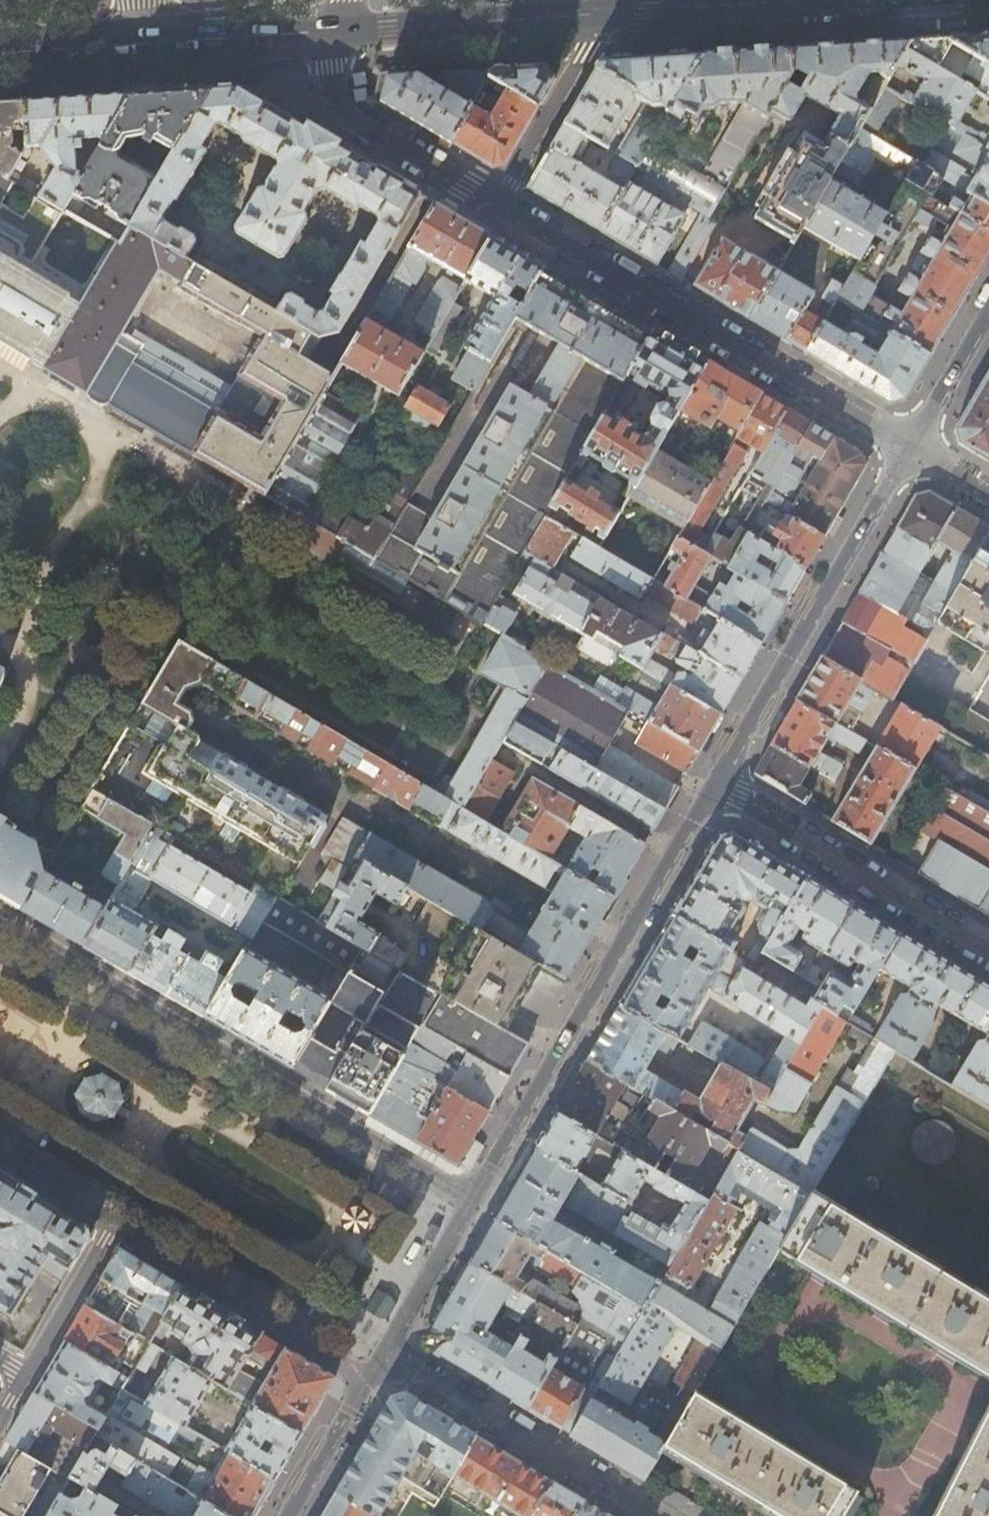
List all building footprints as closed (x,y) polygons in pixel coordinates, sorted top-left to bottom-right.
[(949,39),(955,43),(988,63),(988,36),(949,39)] [(955,43),(949,39),(940,40),(911,42),(906,50),(939,69),(955,43)] [(770,113),(788,124),(790,123),(804,99),(837,119),(821,147),(802,136),(796,146),(791,144),(754,206),(760,209),(753,219),(790,240),(788,243),(792,245),(802,229),(829,182),(835,172),(860,129),(897,65),(906,50),(911,42),(840,46),(789,50),(791,78),(770,113)] [(955,43),(939,69),(975,91),(988,99),(988,63),(955,43)] [(724,189),(770,113),(791,78),(789,50),(744,53),(702,56),(650,146),(724,189)] [(958,122),(975,91),(939,69),(906,50),(897,65),(920,79),(922,76),(925,78),(915,96),(905,90),(901,97),(962,133),(964,134),(967,128),(958,122)] [(634,174),(650,146),(702,56),(651,59),(602,62),(595,69),(580,96),(526,188),(563,209),(600,231),(633,176),(634,174)] [(553,79),(545,67),(508,69),(492,70),(489,78),(495,81),(499,84),(504,87),(508,89),(537,106),(545,92),(553,79)] [(489,78),(492,70),(456,73),(439,74),(439,79),(448,84),(449,84),(447,88),(451,91),(449,95),(418,76),(387,78),(381,100),(382,102),(418,123),(451,143),(471,108),(485,84),(489,78)] [(490,86),(495,81),(489,78),(485,84),(490,86)] [(501,92),(504,87),(499,84),(496,88),(501,92)] [(324,310),(319,312),(305,303),(305,300),(292,293),(285,294),(277,311),(313,334),(321,337),(339,332),(420,194),(348,152),(282,113),(239,88),(211,90),(132,226),(187,258),(196,243),(195,235),(183,228),(179,229),(166,222),(164,215),(174,199),(177,199),(205,151),(202,147),(214,127),(222,124),(245,137),(244,141),(279,162),(264,187),(257,188),(235,227),(237,233),(277,258),(283,257),(305,218),(306,212),(305,211),(319,186),(356,208),(359,205),(377,217),(377,224),(365,244),(361,242),(332,290),(334,294),(324,310)] [(508,89),(490,119),(471,108),(451,143),(472,155),(492,167),(504,163),(519,138),(537,106),(508,89)] [(120,221),(115,225),(109,237),(121,244),(132,226),(211,90),(162,93),(132,95),(64,210),(76,218),(85,200),(90,199),(100,206),(104,203),(108,206),(107,210),(117,216),(120,221)] [(45,143),(46,149),(56,169),(40,196),(64,210),(132,95),(73,98),(23,102),(27,141),(27,144),(23,152),(28,155),(32,150),(33,144),(45,143)] [(23,102),(0,103),(0,175),(8,180),(9,178),(13,172),(16,167),(20,158),(23,152),(27,144),(27,141),(23,102)] [(906,176),(916,162),(860,129),(835,172),(856,186),(873,157),(906,176)] [(976,141),(964,134),(962,133),(952,152),(981,169),(974,180),(964,174),(965,170),(940,155),(939,156),(930,151),(923,165),(971,194),(988,205),(988,149),(976,141)] [(983,133),(981,134),(976,141),(988,149),(988,137),(983,133)] [(708,218),(724,189),(650,146),(634,174),(708,218)] [(21,170),(26,162),(20,158),(16,167),(21,170)] [(942,177),(923,165),(916,162),(906,176),(906,181),(988,230),(988,205),(971,194),(964,205),(954,199),(951,201),(935,192),(934,191),(942,177)] [(34,193),(39,187),(13,172),(9,178),(34,193)] [(656,264),(683,216),(633,187),(637,178),(633,176),(600,231),(635,252),(656,264)] [(988,252),(988,231),(906,181),(885,215),(877,230),(899,243),(914,218),(935,223),(938,220),(947,226),(944,234),(946,237),(941,245),(929,238),(926,245),(975,275),(986,256),(988,252)] [(877,230),(885,215),(829,182),(802,229),(858,262),(877,230)] [(496,301),(492,303),(465,347),(468,349),(468,350),(452,379),(472,390),(543,270),(543,267),(514,250),(459,217),(436,204),(375,308),(391,317),(411,284),(413,282),(415,283),(423,271),(424,261),(430,259),(488,293),(495,295),(496,301)] [(708,219),(700,215),(679,252),(693,260),(704,240),(698,236),(708,219)] [(714,223),(708,219),(698,236),(704,240),(714,223)] [(49,367),(89,299),(28,264),(27,263),(33,254),(29,241),(0,223),(0,338),(49,367)] [(109,402),(266,494),(327,392),(334,376),(300,356),(313,334),(277,311),(270,308),(193,262),(187,258),(132,226),(121,244),(89,299),(49,367),(87,389),(88,388),(108,400),(109,402)] [(939,337),(953,313),(903,284),(899,292),(905,295),(912,296),(901,314),(870,296),(875,288),(874,286),(899,243),(877,230),(858,262),(842,289),(837,300),(851,308),(866,317),(929,355),(939,337)] [(749,319),(776,273),(721,239),(693,286),(707,294),(749,319)] [(963,296),(975,275),(926,245),(921,253),(933,258),(928,268),(923,268),(920,274),(923,276),(918,285),(915,279),(908,276),(903,284),(953,313),(963,296)] [(270,308),(276,296),(200,251),(193,262),(270,308)] [(682,280),(693,260),(679,252),(668,271),(682,280)] [(568,284),(543,270),(472,390),(419,480),(373,558),(407,579),(483,624),(494,604),(504,587),(525,552),(544,517),(651,334),(618,314),(568,284)] [(822,311),(819,311),(814,318),(803,312),(813,295),(776,273),(749,319),(770,332),(806,353),(837,300),(842,289),(830,282),(820,300),(825,304),(822,311)] [(451,301),(459,287),(442,277),(437,282),(414,321),(427,328),(424,333),(430,337),(426,345),(434,350),(436,349),(461,307),(451,301)] [(913,382),(929,355),(866,317),(858,331),(863,334),(862,337),(880,348),(877,354),(838,333),(838,331),(851,308),(837,300),(806,353),(851,380),(889,402),(903,398),(913,382)] [(416,384),(430,358),(367,321),(343,362),(396,393),(394,400),(412,411),(410,418),(432,430),(435,425),(437,425),(438,424),(450,404),(416,384)] [(598,548),(629,496),(654,454),(678,412),(707,363),(680,347),(653,331),(651,334),(544,517),(557,524),(561,518),(566,521),(569,516),(587,526),(584,531),(588,534),(585,540),(598,548)] [(720,463),(760,395),(747,387),(715,368),(707,363),(678,412),(718,433),(706,454),(720,463)] [(988,462),(988,371),(973,398),(955,429),(959,444),(988,462)] [(388,495),(385,496),(364,530),(340,515),(337,518),(329,513),(330,508),(313,497),(361,414),(327,392),(266,494),(291,511),(373,558),(419,480),(402,470),(388,495)] [(735,496),(729,492),(701,538),(696,535),(744,453),(746,451),(752,455),(756,449),(761,452),(786,410),(774,403),(760,395),(720,463),(708,484),(683,527),(678,537),(703,552),(715,533),(735,496)] [(795,415),(786,410),(761,452),(750,472),(768,484),(759,500),(765,503),(765,502),(782,473),(811,424),(795,415)] [(822,431),(811,424),(782,473),(798,480),(812,455),(820,458),(833,437),(822,431)] [(844,500),(864,465),(860,453),(846,445),(833,437),(820,458),(812,455),(798,480),(782,473),(765,502),(782,513),(792,519),(823,536),(844,500)] [(683,527),(708,484),(654,454),(629,496),(683,527)] [(738,490),(743,481),(736,479),(732,487),(738,490)] [(988,536),(988,529),(956,509),(929,494),(916,497),(893,537),(859,594),(888,609),(908,576),(914,564),(930,574),(924,585),(905,617),(931,632),(937,623),(980,551),(988,536)] [(813,553),(823,536),(792,519),(787,527),(780,524),(778,521),(782,513),(765,502),(765,503),(748,533),(805,568),(813,553)] [(398,593),(407,579),(373,558),(291,511),(284,525),(398,593)] [(552,568),(572,532),(557,524),(544,517),(525,552),(552,568)] [(668,567),(672,571),(666,579),(656,573),(653,579),(760,643),(782,606),(805,568),(748,533),(739,547),(728,566),(728,569),(710,596),(693,586),(710,557),(703,552),(678,537),(672,548),(676,551),(678,550),(682,553),(675,564),(671,562),(668,567)] [(728,566),(739,547),(715,533),(703,552),(710,557),(728,566)] [(751,659),(760,643),(653,579),(598,548),(585,540),(581,537),(570,555),(639,596),(641,594),(699,627),(700,628),(688,649),(739,679),(751,659)] [(980,551),(937,623),(951,631),(950,633),(970,644),(981,651),(983,649),(988,652),(988,557),(980,551)] [(580,632),(602,599),(552,568),(525,552),(504,587),(579,634),(580,632)] [(924,585),(930,574),(914,564),(908,576),(924,585)] [(844,621),(822,659),(874,689),(892,698),(906,676),(931,632),(905,617),(888,609),(859,594),(844,621)] [(664,682),(670,686),(719,715),(729,696),(739,679),(688,649),(679,644),(675,641),(668,638),(664,635),(602,599),(580,632),(584,634),(621,657),(633,664),(664,682)] [(501,635),(512,615),(494,604),(483,624),(501,635)] [(610,664),(621,657),(584,634),(576,647),(604,664),(607,663),(610,664)] [(507,688),(508,690),(453,783),(446,779),(437,794),(464,809),(493,758),(503,742),(515,722),(548,664),(504,637),(483,674),(507,688)] [(493,897),(489,903),(344,819),(323,855),(331,860),(320,880),(337,890),(356,857),(539,965),(565,978),(588,938),(612,897),(559,866),(548,859),(503,833),(489,824),(464,809),(437,794),(181,644),(143,706),(179,727),(148,776),(295,863),(299,865),(328,816),(270,782),(268,784),(264,782),(259,778),(260,776),(186,731),(185,730),(191,720),(190,714),(175,704),(185,687),(198,683),(231,702),(232,705),(273,730),(286,735),(299,745),(304,748),(307,747),(318,754),(319,756),(324,759),(371,787),(374,787),(383,792),(388,797),(408,807),(409,809),(433,823),(435,825),(438,823),(544,886),(545,886),(552,890),(553,891),(544,906),(532,899),(525,900),(516,914),(517,919),(509,914),(511,909),(493,897)] [(849,732),(874,689),(822,659),(811,677),(797,702),(849,732)] [(685,773),(697,751),(603,695),(548,664),(515,722),(552,744),(561,749),(664,809),(677,786),(609,746),(626,716),(643,726),(644,727),(637,741),(649,748),(648,751),(685,773)] [(659,689),(664,682),(633,664),(629,669),(648,680),(648,682),(659,689)] [(953,735),(967,712),(906,676),(892,698),(900,704),(939,727),(953,735)] [(709,731),(719,715),(670,686),(658,707),(634,692),(630,697),(610,685),(603,695),(697,751),(709,731)] [(858,754),(865,742),(849,732),(797,702),(787,718),(765,758),(755,774),(797,800),(821,815),(825,809),(809,800),(808,799),(810,796),(798,788),(809,768),(833,781),(835,780),(840,767),(839,764),(818,752),(823,743),(824,742),(831,746),(835,740),(858,754)] [(914,770),(939,727),(900,704),(875,747),(914,770)] [(969,709),(967,712),(953,735),(988,756),(988,720),(969,709)] [(540,764),(552,744),(515,722),(503,742),(540,764)] [(870,844),(914,770),(875,747),(831,820),(852,833),(870,844)] [(657,819),(664,809),(561,749),(550,770),(651,830),(657,819)] [(489,824),(518,772),(493,758),(464,809),(489,824)] [(628,869),(643,844),(533,780),(503,833),(548,859),(568,826),(573,829),(585,837),(580,847),(576,849),(574,855),(567,851),(559,866),(612,897),(628,869)] [(945,787),(920,829),(938,840),(934,848),(932,848),(926,858),(927,860),(918,873),(930,880),(988,916),(988,812),(945,787)] [(82,810),(125,836),(102,877),(118,886),(154,827),(94,791),(91,795),(82,810)] [(6,896),(7,897),(4,901),(21,910),(43,874),(54,855),(12,830),(10,822),(0,816),(0,892),(6,896)] [(277,899),(154,827),(118,886),(113,894),(107,904),(105,908),(82,946),(105,959),(140,980),(175,1000),(204,1017),(234,969),(208,954),(201,965),(180,952),(186,941),(157,924),(155,927),(132,913),(132,911),(137,908),(150,886),(149,880),(252,938),(263,922),(277,899)] [(758,925),(760,932),(745,959),(754,965),(762,953),(808,877),(771,855),(733,832),(718,837),(711,848),(688,888),(672,915),(731,951),(734,943),(724,937),(740,908),(739,904),(737,902),(738,900),(745,900),(750,896),(753,902),(761,907),(755,918),(756,921),(758,923),(758,925)] [(898,855),(903,846),(894,841),(889,849),(898,855)] [(520,995),(539,965),(356,857),(337,890),(319,922),(363,949),(399,969),(441,993),(501,1028),(520,995)] [(72,884),(69,888),(43,874),(21,910),(55,930),(82,946),(105,908),(82,895),(81,894),(83,890),(79,887),(72,884)] [(829,891),(808,877),(762,953),(806,979),(814,967),(808,963),(803,971),(796,967),(801,955),(799,950),(788,943),(797,928),(798,927),(805,931),(802,936),(803,939),(825,953),(854,906),(829,891)] [(107,904),(113,894),(104,889),(98,899),(107,904)] [(349,973),(363,949),(319,922),(277,899),(263,922),(349,973)] [(849,981),(834,971),(830,973),(823,984),(816,979),(820,971),(814,967),(806,979),(821,988),(813,1001),(821,1006),(845,1021),(848,1022),(850,1017),(841,1011),(845,1006),(853,1011),(855,1009),(900,933),(870,915),(854,906),(825,953),(848,967),(851,966),(854,961),(860,964),(849,981)] [(762,1063),(759,1057),(700,1024),(688,1044),(721,1064),(771,1092),(821,1006),(813,1001),(810,1000),(805,1008),(767,985),(758,979),(762,970),(754,965),(745,959),(731,951),(672,915),(642,968),(620,1005),(679,1040),(708,988),(722,997),(722,999),(728,1002),(785,1036),(761,1079),(755,1076),(762,1063)] [(956,1017),(978,980),(939,957),(929,951),(913,941),(900,933),(879,970),(911,989),(908,995),(900,996),(899,997),(875,1038),(894,1050),(907,1058),(911,1060),(933,1023),(931,1020),(932,1015),(936,1005),(956,1017)] [(399,969),(363,949),(349,973),(333,1001),(292,1068),(310,1078),(326,1088),(399,969)] [(234,969),(204,1017),(254,1046),(292,1068),(333,1001),(246,951),(234,969)] [(441,993),(399,969),(326,1088),(347,1100),(369,1113),(370,1111),(408,1048),(412,1042),(420,1027),(441,993)] [(988,1036),(985,1041),(979,1042),(977,1044),(955,1081),(947,1076),(947,1072),(929,1062),(925,1068),(987,1106),(988,1103),(988,987),(978,980),(956,1017),(988,1036)] [(518,1060),(527,1044),(501,1028),(441,993),(420,1027),(451,1045),(457,1049),(508,1078),(518,1060)] [(847,1069),(847,1070),(797,1153),(785,1153),(750,1131),(746,1138),(736,1130),(753,1100),(763,1106),(765,1105),(779,1110),(791,1112),(792,1111),(845,1021),(821,1006),(771,1092),(721,1064),(699,1102),(683,1093),(682,1094),(677,1092),(643,1071),(656,1048),(670,1055),(679,1040),(620,1005),(604,1032),(588,1061),(737,1150),(810,1194),(813,1192),(887,1063),(894,1050),(875,1038),(871,1036),(852,1025),(847,1033),(869,1047),(853,1072),(847,1069)] [(870,1028),(871,1026),(853,1015),(850,1017),(848,1022),(852,1025),(871,1036),(874,1031),(870,1028)] [(443,1060),(451,1045),(420,1027),(412,1042),(443,1060)] [(453,1079),(442,1073),(437,1083),(432,1079),(439,1066),(408,1048),(369,1113),(398,1130),(458,1164),(473,1137),(494,1101),(508,1078),(457,1049),(454,1054),(464,1061),(453,1079)] [(907,1058),(894,1050),(887,1063),(899,1071),(907,1058)] [(925,1068),(929,1062),(920,1056),(916,1063),(925,1068)] [(690,1178),(710,1146),(732,1159),(737,1150),(588,1061),(572,1086),(557,1113),(622,1151),(655,1171),(664,1154),(674,1160),(664,1176),(707,1201),(711,1195),(713,1192),(690,1178)] [(122,1084),(104,1075),(86,1079),(76,1096),(82,1115),(97,1125),(116,1121),(121,1112),(126,1104),(122,1084)] [(575,1173),(595,1136),(557,1113),(546,1131),(535,1150),(575,1173)] [(517,1181),(495,1219),(548,1252),(643,1308),(656,1287),(685,1237),(670,1228),(661,1223),(601,1188),(575,1173),(535,1150),(517,1181)] [(785,1238),(810,1194),(737,1150),(732,1159),(713,1192),(711,1195),(730,1205),(733,1199),(728,1196),(737,1181),(784,1210),(776,1224),(771,1221),(767,1228),(785,1238)] [(685,1237),(707,1201),(664,1176),(655,1171),(622,1151),(601,1188),(661,1223),(663,1219),(647,1209),(647,1206),(641,1203),(639,1202),(638,1204),(632,1200),(643,1181),(652,1186),(652,1189),(670,1200),(672,1201),(674,1199),(683,1205),(670,1228),(685,1237)] [(85,1227),(45,1203),(0,1176),(0,1311),(9,1316),(40,1266),(63,1280),(88,1240),(85,1227)] [(813,1192),(785,1238),(762,1279),(793,1298),(811,1268),(988,1379),(988,1300),(813,1192)] [(730,1205),(711,1195),(707,1201),(685,1237),(656,1287),(682,1301),(735,1210),(730,1205)] [(539,1305),(575,1326),(580,1317),(612,1337),(613,1339),(583,1391),(561,1428),(565,1430),(570,1433),(598,1386),(643,1308),(548,1252),(495,1219),(483,1239),(468,1265),(539,1305)] [(767,1228),(760,1225),(707,1316),(731,1331),(762,1279),(785,1238),(767,1228)] [(167,1316),(183,1287),(153,1269),(119,1249),(111,1262),(101,1278),(133,1297),(139,1289),(149,1294),(144,1303),(167,1316)] [(489,1384),(510,1349),(483,1331),(499,1304),(528,1320),(539,1305),(468,1265),(439,1314),(427,1336),(431,1350),(457,1366),(489,1384)] [(160,1326),(167,1316),(144,1303),(133,1297),(101,1278),(93,1292),(86,1304),(150,1345),(153,1338),(160,1326)] [(270,1340),(220,1309),(183,1287),(167,1316),(160,1326),(153,1338),(160,1342),(164,1337),(168,1328),(173,1331),(172,1334),(192,1346),(195,1352),(187,1367),(238,1397),(253,1406),(301,1435),(317,1407),(334,1378),(301,1358),(270,1340)] [(682,1301),(656,1287),(598,1386),(609,1393),(629,1403),(673,1328),(668,1323),(682,1301)] [(357,1311),(364,1315),(377,1316),(382,1307),(376,1295),(369,1290),(357,1311)] [(700,1339),(707,1316),(682,1301),(668,1323),(673,1328),(698,1341),(700,1339)] [(134,1370),(150,1345),(86,1304),(75,1324),(64,1341),(116,1372),(122,1363),(134,1370)] [(489,1384),(508,1396),(528,1408),(549,1371),(575,1326),(539,1305),(528,1320),(510,1349),(489,1384)] [(707,1316),(700,1339),(698,1341),(675,1382),(685,1389),(674,1406),(684,1412),(695,1395),(731,1331),(707,1316)] [(123,1389),(128,1381),(116,1372),(64,1341),(46,1372),(35,1392),(98,1430),(109,1412),(103,1409),(99,1415),(85,1407),(81,1401),(83,1397),(86,1396),(92,1387),(91,1383),(92,1381),(93,1379),(101,1379),(121,1391),(123,1389)] [(778,1355),(790,1361),(797,1349),(785,1342),(778,1355)] [(158,1350),(150,1345),(134,1370),(128,1381),(123,1389),(132,1394),(158,1350)] [(187,1367),(171,1358),(146,1402),(185,1426),(212,1383),(187,1367)] [(561,1428),(583,1391),(549,1371),(528,1408),(545,1418),(561,1428)] [(609,1393),(598,1386),(570,1433),(601,1452),(610,1458),(643,1478),(661,1450),(684,1412),(674,1406),(655,1437),(648,1432),(651,1427),(644,1422),(641,1421),(637,1426),(603,1406),(603,1405),(609,1393)] [(208,1450),(212,1443),(185,1426),(146,1402),(132,1394),(123,1389),(121,1391),(117,1398),(113,1405),(109,1412),(96,1435),(106,1442),(167,1478),(178,1457),(138,1434),(141,1427),(169,1443),(177,1430),(181,1432),(188,1437),(181,1449),(193,1457),(201,1446),(208,1450)] [(659,1412),(665,1402),(647,1391),(641,1401),(659,1412)] [(96,1435),(98,1430),(35,1392),(20,1417),(6,1441),(18,1450),(52,1470),(69,1480),(71,1477),(85,1454),(96,1435)] [(552,1482),(513,1459),(439,1414),(406,1394),(392,1398),(366,1441),(336,1492),(377,1515),(531,1515),(552,1482)] [(113,1405),(117,1398),(111,1395),(107,1402),(113,1405)] [(695,1395),(684,1412),(661,1450),(769,1515),(850,1515),(859,1501),(855,1498),(857,1494),(695,1395)] [(933,1515),(988,1515),(988,1405),(933,1515)] [(289,1455),(301,1435),(253,1406),(227,1451),(275,1479),(289,1455)] [(170,1480),(167,1478),(106,1442),(103,1448),(106,1450),(104,1454),(99,1451),(91,1452),(89,1457),(85,1454),(71,1477),(88,1487),(94,1491),(109,1466),(127,1477),(121,1486),(173,1515),(231,1515),(170,1480)] [(52,1470),(18,1450),(2,1476),(0,1481),(0,1511),(9,1515),(25,1515),(52,1470)] [(227,1451),(212,1475),(183,1459),(170,1480),(231,1515),(254,1515),(260,1505),(275,1479),(227,1451)] [(552,1482),(531,1515),(573,1515),(582,1501),(567,1491),(552,1482)] [(116,1514),(120,1506),(94,1491),(88,1487),(83,1496),(72,1498),(62,1493),(48,1515),(119,1515),(116,1514)] [(336,1492),(322,1515),(377,1515),(336,1492)] [(582,1501),(573,1515),(607,1515),(582,1501)]
